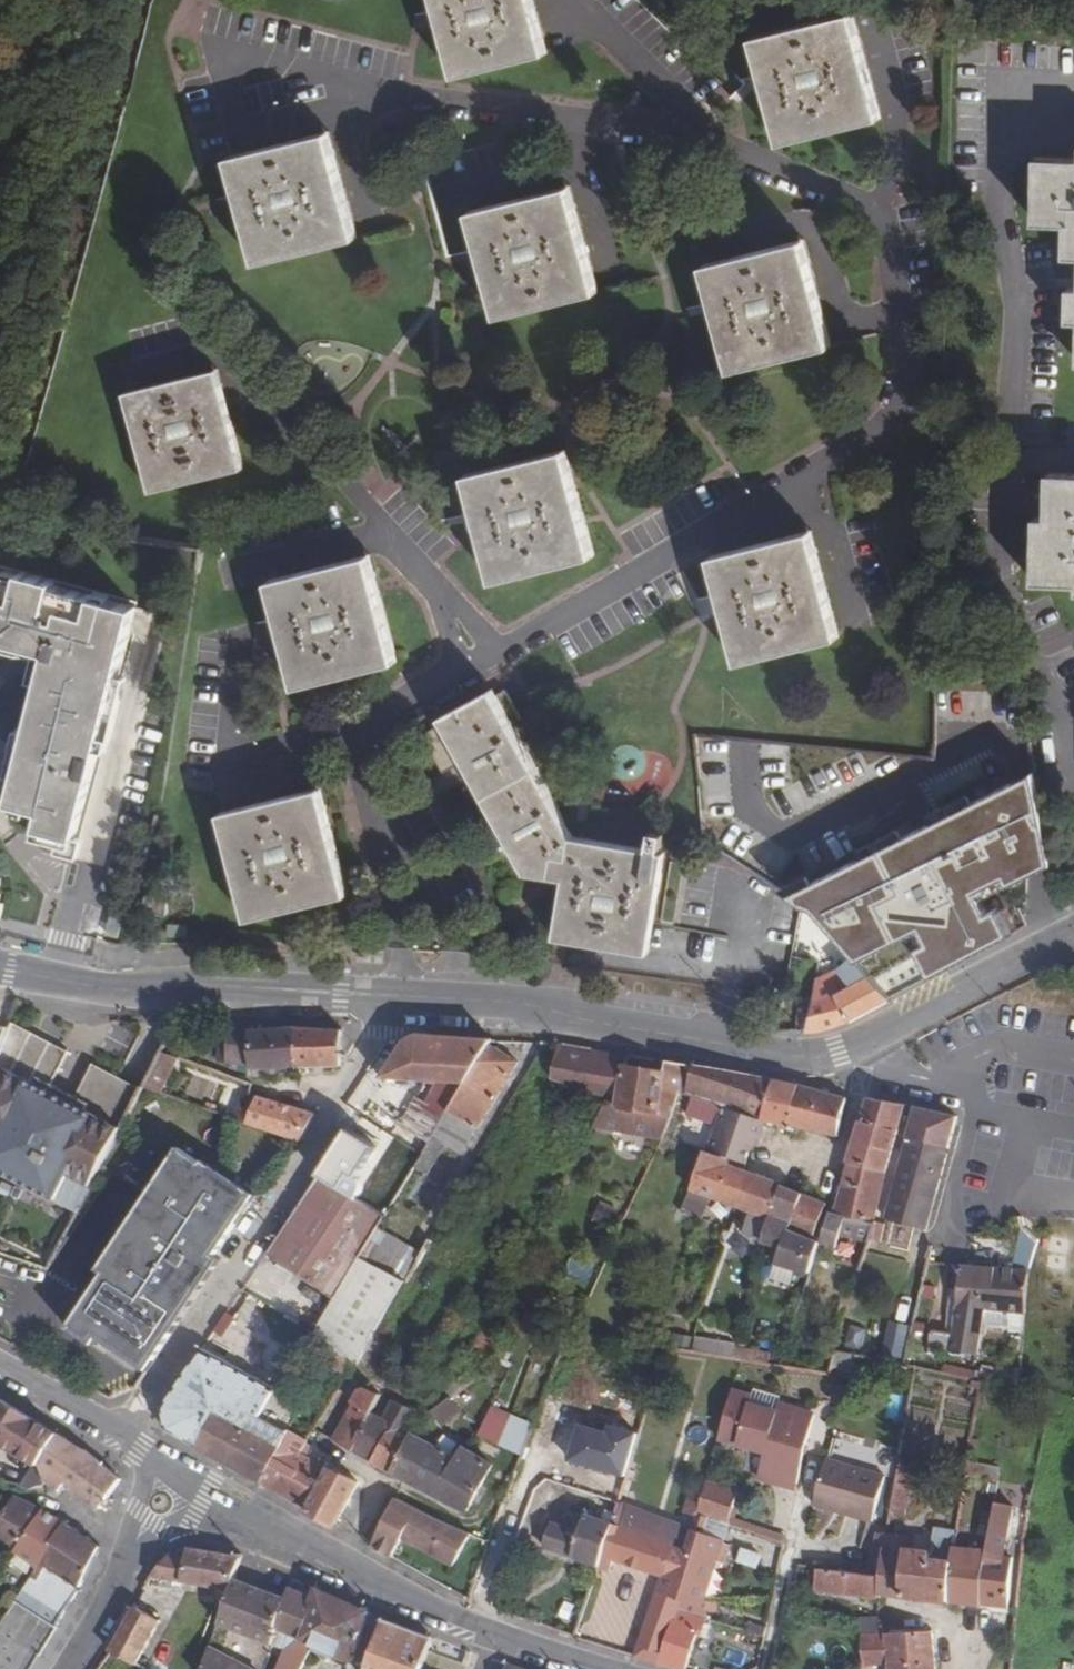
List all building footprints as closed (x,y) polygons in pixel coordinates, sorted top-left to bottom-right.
[(452,72),(549,46),(537,0),(434,0),(452,72)] [(852,7),(754,32),(782,139),(880,114),(852,7)] [(329,132),(230,158),(257,264),(359,237),(329,132)] [(1036,157),(1036,188),(1040,189),(1041,221),(1062,223),(1070,223),(1068,255),(1073,256),(1073,158),(1036,157)] [(566,190),(466,215),(492,319),(596,293),(566,190)] [(804,236),(705,259),(729,365),(830,342),(804,236)] [(1066,286),(1065,318),(1073,318),(1073,286),(1066,286)] [(216,372),(123,396),(148,495),(241,471),(216,372)] [(564,447),(465,472),(492,581),(592,555),(564,447)] [(1046,475),(1044,522),(1037,522),(1037,550),(1031,550),(1030,581),(1072,582),(1072,591),(1073,591),(1073,476),(1046,475)] [(808,527),(710,554),(737,658),(836,632),(808,527)] [(366,558),(269,583),(295,689),(394,663),(366,558)] [(46,652),(8,803),(41,811),(37,828),(48,831),(46,839),(74,846),(133,605),(106,598),(104,606),(90,602),(92,595),(51,585),(52,580),(18,571),(16,580),(8,578),(4,573),(0,572),(0,641),(46,652)] [(443,725),(422,738),(443,774),(464,764),(528,873),(563,880),(557,932),(650,949),(664,850),(661,850),(664,830),(649,827),(646,846),(573,833),(508,725),(516,720),(500,692),(492,697),(488,691),(440,719),(443,725)] [(1035,767),(786,893),(801,901),(816,906),(858,956),(860,959),(921,926),(928,939),(918,945),(933,973),(1013,930),(999,904),(989,909),(978,888),(1005,874),(1009,881),(1054,858),(1035,767)] [(321,788),(222,812),(250,920),(349,895),(321,788)] [(167,898),(145,896),(143,915),(166,916),(167,898)] [(113,913),(108,934),(120,937),(125,916),(113,913)] [(823,1011),(821,1026),(830,1025),(839,1023),(849,1018),(861,1012),(891,996),(860,959),(858,956),(840,969),(851,986),(836,994),(832,995),(827,997),(824,998),(823,1011)] [(810,1013),(807,1027),(821,1026),(823,1011),(810,1013)] [(142,1084),(92,1061),(77,1095),(65,1118),(40,1106),(51,1082),(67,1049),(19,1027),(10,1022),(8,1027),(0,1047),(0,1174),(53,1199),(65,1173),(90,1185),(142,1084)] [(251,1071),(292,1070),(295,1045),(304,1046),(304,1029),(253,1030),(253,1026),(230,1024),(228,1048),(220,1048),(219,1056),(227,1056),(227,1065),(250,1066),(251,1071)] [(8,1027),(0,1025),(0,1047),(8,1027)] [(292,1070),(338,1069),(340,1049),(342,1030),(304,1029),(304,1046),(295,1045),(292,1070)] [(417,1152),(424,1157),(435,1139),(451,1112),(491,1047),(495,1041),(421,1036),(406,1042),(381,1080),(428,1083),(402,1125),(407,1128),(405,1131),(423,1143),(417,1152)] [(615,1109),(623,1065),(625,1053),(558,1041),(552,1076),(583,1092),(605,1102),(615,1109)] [(451,1112),(477,1129),(517,1064),(491,1047),(451,1112)] [(148,1073),(158,1078),(169,1055),(159,1051),(148,1073)] [(218,1065),(227,1065),(227,1056),(219,1056),(218,1065)] [(615,1109),(667,1120),(690,1065),(667,1061),(664,1072),(623,1065),(615,1109)] [(787,1127),(798,1087),(762,1077),(697,1066),(686,1095),(731,1112),(723,1132),(714,1155),(725,1160),(722,1168),(739,1174),(741,1166),(742,1163),(750,1142),(756,1144),(759,1135),(764,1122),(776,1125),(787,1127)] [(65,1118),(77,1095),(51,1082),(40,1106),(65,1118)] [(787,1127),(835,1137),(846,1099),(798,1087),(787,1127)] [(362,1108),(391,1128),(403,1108),(374,1089),(362,1108)] [(701,1150),(714,1155),(723,1132),(731,1112),(686,1095),(669,1140),(676,1143),(701,1150)] [(850,1161),(886,1170),(906,1106),(869,1097),(850,1161)] [(282,1136),(300,1142),(305,1133),(314,1116),(256,1099),(252,1110),(247,1123),(282,1136)] [(889,1218),(927,1229),(956,1116),(917,1108),(889,1218)] [(444,1145),(461,1155),(477,1129),(451,1112),(435,1139),(444,1145)] [(775,1132),(784,1135),(787,1127),(776,1125),(775,1132)] [(416,1170),(426,1176),(444,1145),(435,1139),(424,1157),(416,1170)] [(664,1179),(687,1188),(701,1150),(676,1143),(664,1179)] [(98,1338),(147,1371),(221,1260),(216,1257),(256,1196),(205,1161),(203,1164),(179,1148),(98,1271),(103,1275),(68,1329),(93,1345),(98,1338)] [(747,1238),(764,1243),(769,1223),(780,1189),(744,1176),(739,1174),(722,1168),(725,1160),(714,1155),(701,1150),(687,1188),(681,1205),(696,1211),(693,1219),(704,1222),(712,1198),(754,1214),(747,1238)] [(834,1216),(875,1224),(886,1170),(850,1161),(834,1216)] [(319,1329),(366,1351),(409,1283),(362,1258),(388,1217),(318,1173),(267,1252),(339,1295),(319,1329)] [(791,1232),(803,1198),(780,1189),(769,1223),(764,1243),(782,1248),(777,1262),(809,1274),(820,1242),(815,1240),(791,1232)] [(791,1232),(815,1240),(824,1214),(826,1206),(803,1198),(791,1232)] [(612,1225),(620,1208),(602,1200),(595,1217),(612,1225)] [(986,1309),(1027,1315),(1032,1272),(1035,1243),(1028,1235),(1021,1257),(1020,1270),(963,1267),(959,1295),(956,1310),(952,1336),(932,1332),(929,1349),(977,1355),(986,1309)] [(419,1265),(440,1278),(453,1255),(432,1243),(419,1265)] [(463,1260),(479,1271),(486,1258),(469,1249),(463,1260)] [(947,1309),(956,1310),(959,1295),(950,1294),(947,1309)] [(451,1320),(466,1328),(473,1314),(460,1305),(451,1320)] [(903,1357),(912,1324),(891,1319),(883,1352),(903,1357)] [(306,1352),(350,1375),(359,1362),(366,1351),(319,1329),(306,1352)] [(560,1344),(568,1347),(573,1335),(564,1332),(560,1344)] [(689,1353),(731,1360),(734,1350),(735,1347),(691,1342),(689,1353)] [(416,1347),(397,1381),(406,1386),(415,1385),(421,1373),(428,1361),(422,1356),(424,1352),(416,1347)] [(568,1347),(562,1361),(575,1366),(580,1353),(568,1347)] [(500,1364),(510,1370),(515,1361),(511,1360),(515,1352),(508,1348),(500,1364)] [(168,1434),(197,1447),(215,1411),(235,1421),(242,1408),(263,1420),(281,1392),(202,1350),(183,1378),(161,1410),(168,1434)] [(744,1362),(778,1367),(781,1357),(734,1350),(731,1360),(744,1362)] [(359,1362),(366,1365),(371,1356),(366,1351),(359,1362)] [(835,1352),(830,1366),(851,1370),(856,1356),(835,1352)] [(438,1383),(448,1401),(454,1398),(477,1380),(467,1363),(438,1383)] [(1011,1385),(1020,1387),(1021,1378),(1013,1376),(1011,1385)] [(248,1475),(262,1483),(291,1429),(311,1389),(290,1377),(281,1392),(263,1420),(242,1408),(235,1421),(215,1411),(197,1447),(221,1459),(235,1467),(248,1475)] [(970,1389),(981,1391),(982,1380),(972,1378),(970,1389)] [(332,1441),(373,1463),(391,1430),(406,1438),(417,1416),(393,1402),(383,1419),(372,1413),(381,1396),(370,1390),(360,1392),(332,1441)] [(803,1446),(816,1417),(781,1406),(777,1417),(750,1408),(753,1400),(734,1393),(719,1436),(765,1451),(759,1471),(795,1483),(803,1446)] [(781,1406),(782,1402),(755,1393),(753,1400),(750,1408),(777,1417),(781,1406)] [(433,1412),(441,1425),(463,1411),(454,1398),(448,1401),(433,1412)] [(36,1466),(24,1486),(39,1493),(47,1482),(44,1476),(41,1466),(60,1436),(1,1401),(0,1400),(0,1444),(36,1466)] [(498,1443),(517,1452),(530,1423),(510,1414),(509,1415),(493,1408),(481,1435),(496,1442),(498,1443)] [(581,1422),(568,1459),(622,1477),(637,1433),(609,1424),(607,1431),(581,1422)] [(284,1497),(307,1510),(329,1469),(301,1454),(309,1439),(291,1429),(262,1483),(284,1497)] [(373,1463),(393,1474),(410,1440),(406,1438),(391,1430),(373,1463)] [(41,1466),(48,1470),(68,1441),(60,1436),(41,1466)] [(405,1480),(467,1514),(492,1468),(462,1451),(459,1456),(454,1453),(450,1461),(410,1440),(393,1474),(405,1480)] [(105,1505),(109,1508),(113,1501),(109,1498),(121,1479),(87,1452),(68,1441),(48,1470),(44,1476),(47,1482),(59,1491),(66,1482),(103,1509),(105,1505)] [(824,1461),(811,1509),(869,1525),(883,1477),(824,1461)] [(328,1523),(333,1526),(356,1484),(329,1469),(307,1510),(328,1523)] [(795,1483),(759,1471),(757,1477),(793,1489),(795,1483)] [(952,1503),(958,1504),(964,1473),(957,1473),(952,1503)] [(890,1509),(915,1514),(916,1506),(906,1504),(910,1477),(897,1474),(890,1509)] [(978,1502),(992,1504),(996,1480),(983,1478),(978,1502)] [(611,1560),(662,1577),(670,1552),(682,1556),(689,1529),(660,1520),(652,1543),(633,1537),(642,1513),(625,1508),(635,1483),(625,1479),(617,1503),(613,1517),(596,1566),(608,1570),(611,1560)] [(728,1515),(737,1489),(706,1479),(700,1497),(695,1512),(708,1516),(725,1522),(728,1515)] [(680,1511),(694,1515),(695,1512),(700,1497),(686,1493),(680,1511)] [(13,1550),(43,1509),(17,1496),(6,1513),(0,1509),(0,1541),(13,1550)] [(396,1497),(374,1541),(372,1548),(391,1558),(402,1539),(452,1567),(469,1537),(440,1522),(396,1497)] [(595,1511),(613,1517),(617,1503),(602,1498),(595,1511)] [(979,1605),(1007,1608),(1012,1559),(1003,1558),(1012,1507),(992,1504),(988,1522),(986,1533),(979,1605)] [(539,1547),(596,1566),(613,1517),(595,1511),(585,1508),(580,1522),(566,1519),(563,1527),(549,1522),(539,1547)] [(13,1550),(39,1567),(67,1525),(43,1509),(13,1550)] [(886,1530),(912,1535),(915,1514),(890,1509),(886,1530)] [(694,1515),(689,1529),(702,1533),(708,1516),(695,1512),(694,1515)] [(633,1537),(652,1543),(660,1520),(642,1513),(633,1537)] [(783,1535),(728,1515),(725,1522),(780,1542),(783,1535)] [(82,1588),(101,1546),(67,1525),(39,1567),(15,1601),(55,1627),(82,1588)] [(946,1602),(979,1605),(986,1533),(954,1526),(953,1537),(946,1602)] [(675,1611),(704,1620),(705,1617),(704,1606),(700,1605),(715,1561),(722,1563),(728,1544),(720,1542),(721,1540),(702,1533),(689,1529),(682,1556),(670,1552),(662,1577),(657,1591),(679,1599),(675,1611)] [(880,1594),(946,1602),(953,1537),(935,1535),(932,1553),(910,1550),(912,1535),(886,1530),(882,1555),(881,1577),(880,1594)] [(760,1568),(765,1546),(743,1541),(738,1563),(760,1568)] [(216,1601),(228,1603),(235,1580),(243,1558),(203,1551),(189,1549),(185,1559),(170,1555),(153,1578),(219,1591),(216,1601)] [(817,1590),(879,1601),(880,1594),(881,1577),(821,1568),(817,1590)] [(219,1627),(270,1650),(285,1600),(248,1585),(235,1580),(228,1603),(219,1627)] [(306,1651),(309,1644),(299,1640),(313,1600),(302,1594),(290,1589),(285,1600),(270,1650),(281,1655),(276,1668),(299,1668),(306,1651)] [(347,1661),(351,1663),(365,1622),(368,1613),(316,1590),(313,1600),(299,1640),(309,1644),(347,1661)] [(636,1659),(658,1665),(671,1621),(675,1611),(679,1599),(657,1591),(636,1659)] [(110,1653),(139,1668),(145,1655),(161,1624),(136,1609),(110,1653)] [(671,1668),(686,1668),(696,1636),(704,1639),(708,1627),(704,1626),(705,1621),(704,1620),(675,1611),(671,1621),(658,1665),(671,1668)] [(859,1636),(879,1635),(879,1615),(856,1616),(857,1623),(859,1636)] [(423,1667),(434,1639),(391,1625),(383,1623),(367,1668),(423,1668),(423,1667)] [(762,1639),(764,1629),(749,1625),(746,1634),(762,1639)] [(885,1634),(888,1664),(935,1661),(933,1632),(885,1634)] [(855,1668),(888,1664),(885,1634),(879,1635),(859,1636),(861,1658),(854,1658),(855,1668)] [(141,1668),(173,1668),(171,1668),(178,1653),(163,1645),(155,1660),(145,1655),(139,1668),(141,1668)] [(233,1666),(209,1652),(203,1668),(232,1668),(233,1666)]
